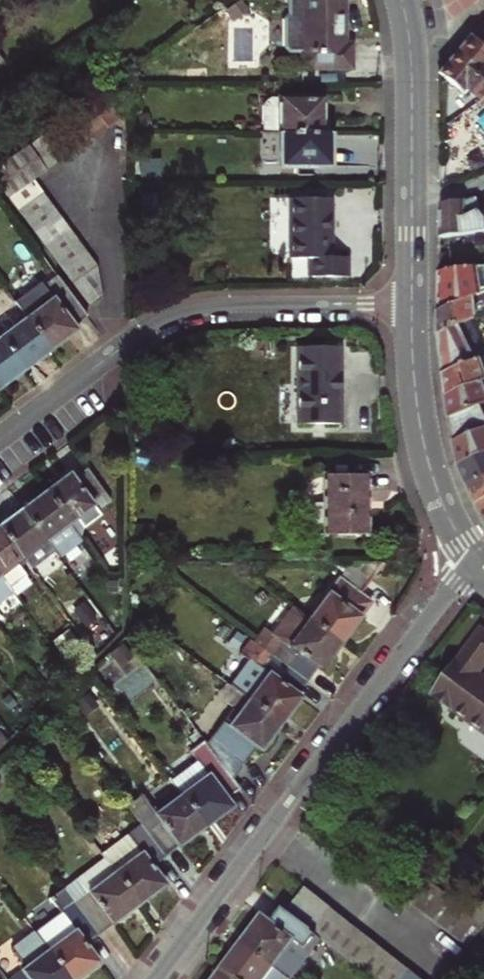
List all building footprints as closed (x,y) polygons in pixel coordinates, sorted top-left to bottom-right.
[(284,47),(288,51),(300,51),(300,66),(350,68),(350,44),(344,44),(345,0),(286,0),(284,47)] [(468,35),(438,71),(463,93),(466,89),(478,100),(483,93),(483,25),(468,35)] [(102,94),(89,102),(107,127),(120,117),(102,94)] [(263,132),(281,132),(324,133),(324,99),(270,99),(263,106),(263,132)] [(89,102),(78,111),(95,135),(107,127),(89,102)] [(95,135),(78,111),(66,119),(83,144),(95,135)] [(66,119),(54,128),(70,152),(83,144),(66,119)] [(70,152),(54,128),(41,137),(58,161),(70,152)] [(324,133),(281,132),(281,167),(332,168),(332,133),(324,133)] [(41,137),(29,146),(46,170),(58,161),(41,137)] [(15,155),(33,179),(46,170),(29,146),(15,155)] [(9,196),(33,179),(15,155),(0,166),(0,185),(9,196)] [(9,196),(19,211),(43,193),(33,179),(9,196)] [(19,211),(29,223),(52,205),(43,193),(19,211)] [(329,199),(292,198),(291,258),(309,259),(309,276),(347,277),(348,257),(329,257),(329,199)] [(439,239),(482,232),(483,234),(483,209),(477,199),(439,205),(439,239)] [(52,205),(29,223),(37,234),(61,217),(52,205)] [(37,234),(46,246),(70,229),(61,217),(37,234)] [(70,229),(46,246),(55,259),(79,241),(70,229)] [(55,259),(64,271),(88,253),(79,241),(55,259)] [(73,283),(97,266),(88,253),(64,271),(73,283)] [(97,266),(73,283),(90,306),(102,298),(97,266)] [(438,273),(438,314),(483,292),(483,266),(438,273)] [(73,327),(87,316),(58,277),(40,290),(37,286),(16,304),(51,351),(77,331),(73,327)] [(438,314),(438,336),(471,322),(483,315),(483,292),(438,314)] [(16,304),(0,315),(0,338),(24,371),(51,351),(16,304)] [(438,336),(443,375),(483,359),(483,347),(471,322),(438,336)] [(24,371),(0,338),(0,389),(24,371)] [(340,348),(299,349),(299,424),(340,424),(340,348)] [(446,397),(483,382),(483,359),(443,375),(446,397)] [(446,397),(448,420),(483,406),(483,382),(446,397)] [(448,420),(458,468),(483,456),(483,406),(448,420)] [(458,468),(466,486),(483,479),(483,456),(458,468)] [(69,473),(45,491),(69,523),(75,518),(83,528),(101,515),(98,511),(111,501),(86,467),(72,477),(69,473)] [(364,475),(327,475),(327,535),(364,535),(364,475)] [(466,486),(475,506),(483,502),(483,479),(466,486)] [(22,509),(46,541),(69,523),(45,491),(22,509)] [(475,506),(483,526),(483,502),(475,506)] [(0,525),(0,528),(23,559),(31,570),(54,552),(46,541),(22,509),(0,525)] [(0,528),(0,576),(9,589),(26,576),(17,563),(23,559),(0,528)] [(351,563),(309,619),(341,643),(372,601),(361,593),(383,563),(351,563)] [(9,589),(0,576),(0,603),(13,593),(9,589)] [(83,603),(73,611),(85,627),(95,620),(83,603)] [(341,643),(309,619),(293,607),(272,634),(264,628),(255,641),(307,680),(317,667),(320,670),(341,643)] [(481,630),(433,695),(483,732),(483,677),(478,673),(483,664),(483,632),(481,630)] [(296,694),(307,680),(255,641),(244,655),(250,659),(230,686),(249,700),(280,723),(300,697),(296,694)] [(261,749),(280,723),(249,700),(230,725),(223,721),(206,743),(233,778),(257,747),(261,749)] [(227,799),(241,789),(233,778),(206,743),(204,740),(190,751),(197,761),(207,775),(181,794),(205,825),(231,806),(227,799)] [(171,780),(181,794),(207,775),(197,761),(171,780)] [(164,855),(205,825),(181,794),(155,813),(142,795),(127,806),(141,824),(164,855)] [(150,865),(164,855),(141,824),(101,854),(104,858),(139,904),(164,885),(150,865)] [(139,904),(104,858),(64,888),(99,934),(139,904)] [(428,880),(411,903),(468,947),(483,925),(483,895),(481,895),(483,907),(475,918),(428,880)] [(288,978),(292,978),(312,954),(306,950),(317,934),(312,929),(330,906),(305,887),(286,911),(282,908),(270,925),(260,918),(241,944),(288,978)] [(99,934),(64,888),(52,897),(62,912),(35,932),(70,978),(76,978),(98,962),(86,944),(99,934)] [(341,915),(330,906),(312,929),(317,934),(323,939),(341,915)] [(341,915),(323,939),(335,948),(353,925),(341,915)] [(363,932),(353,925),(335,948),(345,956),(363,932)] [(35,932),(12,949),(25,968),(9,978),(70,978),(35,932)] [(375,942),(363,932),(345,956),(356,965),(375,942)] [(367,974),(386,950),(375,942),(356,965),(367,974)] [(241,944),(221,970),(232,978),(288,978),(241,944)] [(386,950),(367,974),(373,978),(382,978),(398,960),(386,950)] [(398,960),(382,978),(401,978),(409,969),(398,960)] [(409,969),(401,978),(419,978),(420,978),(409,969)] [(221,970),(214,978),(232,978),(221,970)]
